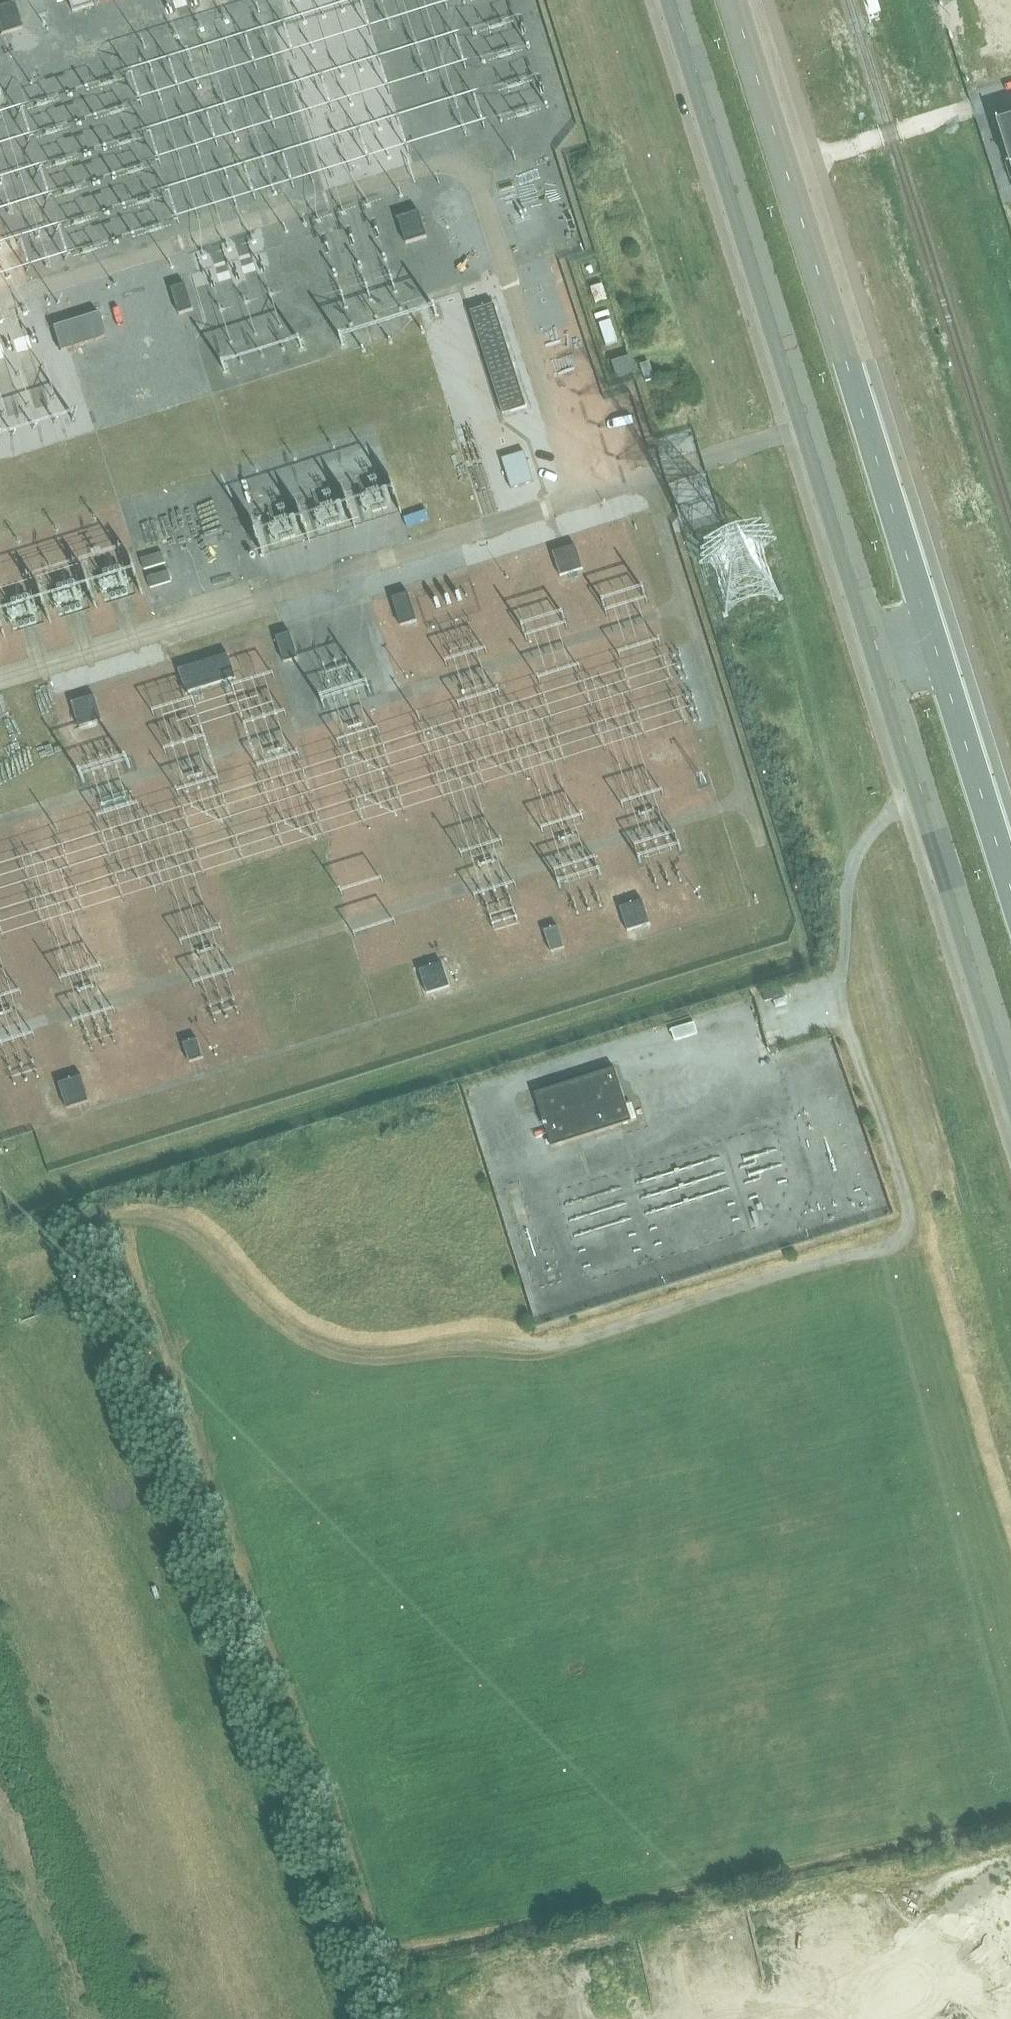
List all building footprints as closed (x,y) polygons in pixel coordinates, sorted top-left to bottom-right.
[(74,12),(95,5),(93,0),(70,0),(74,12)] [(0,7),(0,35),(19,29),(10,4),(0,7)] [(997,122),(1010,167),(1010,117),(997,122)] [(419,212),(398,218),(405,244),(427,238),(419,212)] [(88,245),(102,243),(100,226),(85,228),(88,245)] [(185,284),(170,288),(178,313),(192,309),(185,284)] [(596,303),(607,299),(603,284),(591,288),(596,303)] [(494,304),(470,312),(503,414),(526,407),(494,304)] [(104,336),(97,312),(51,325),(58,349),(104,336)] [(611,320),(599,324),(606,345),(618,341),(611,320)] [(630,356),(612,361),(617,379),(635,373),(630,356)] [(649,361),(640,365),(646,381),(655,378),(649,361)] [(516,449),(493,454),(501,485),(524,479),(516,449)] [(417,508),(396,512),(398,526),(420,521),(417,508)] [(583,569),(576,545),(553,552),(560,576),(583,569)] [(162,552),(141,559),(145,569),(165,563),(162,552)] [(171,581),(168,571),(147,577),(150,588),(171,581)] [(391,598),(400,626),(416,621),(408,593),(391,598)] [(290,632),(276,637),(284,662),(298,657),(290,632)] [(235,678),(228,656),(178,671),(185,694),(235,678)] [(101,719),(93,695),(71,702),(79,726),(101,719)] [(650,923),(643,899),(620,906),(628,930),(650,923)] [(559,926),(545,930),(552,952),(566,947),(559,926)] [(441,962),(420,969),(427,992),(449,986),(441,962)] [(783,987),(763,993),(765,1003),(785,997),(783,987)] [(198,1039),(183,1044),(189,1062),(204,1058),(198,1039)] [(616,1069),(535,1094),(553,1148),(637,1121),(631,1104),(628,1105),(616,1069)] [(59,1082),(67,1108),(89,1101),(81,1075),(59,1082)] [(668,1351),(669,1360),(692,1357),(690,1348),(668,1351)]
